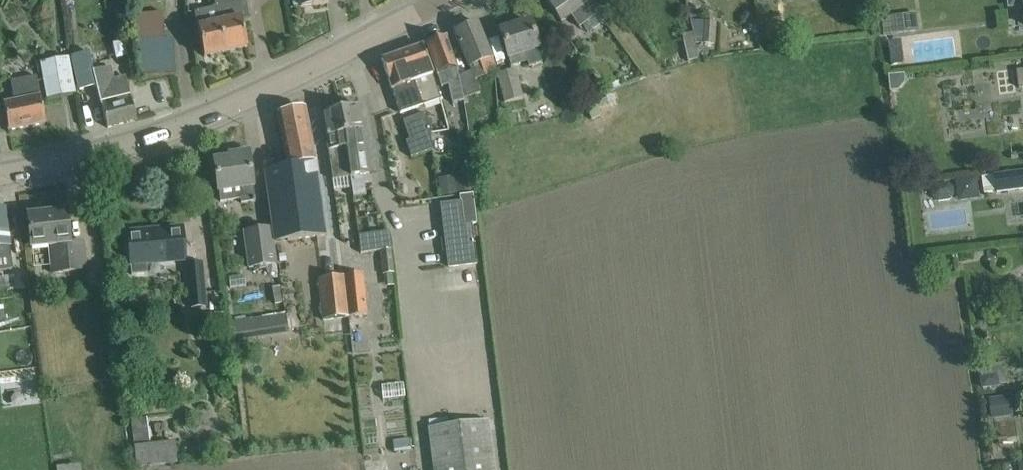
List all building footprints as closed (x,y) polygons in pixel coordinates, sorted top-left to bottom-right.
[(217,8),(226,52),(247,48),(241,19),(248,17),(244,0),(215,0),(217,8)] [(597,14),(589,2),(587,0),(546,0),(547,2),(561,22),(571,16),(580,27),(597,14)] [(226,52),(217,8),(195,13),(204,57),(226,52)] [(139,74),(176,72),(174,39),(165,40),(164,13),(137,14),(139,74)] [(894,15),(881,16),(884,34),(896,33),(894,15)] [(715,42),(717,16),(708,16),(706,42),(715,42)] [(500,31),(506,51),(508,58),(511,67),(527,62),(529,67),(542,63),(538,49),(536,42),(531,22),(500,31)] [(474,81),(485,76),(496,71),(492,57),(485,41),(478,23),(454,33),(470,72),(459,77),(464,99),(479,93),(474,81)] [(464,99),(459,77),(457,68),(453,56),(446,37),(427,44),(433,63),(442,87),(449,90),(451,94),(453,103),(464,101),(464,99)] [(886,60),(898,60),(899,42),(887,41),(886,60)] [(422,45),(381,59),(400,114),(441,99),(430,68),(429,64),(422,45)] [(137,120),(129,90),(125,76),(113,79),(110,67),(95,71),(90,52),(70,58),(79,91),(97,86),(108,128),(137,120)] [(68,60),(41,65),(47,97),(74,92),(68,60)] [(505,103),(523,98),(515,70),(497,74),(505,103)] [(12,79),(14,90),(16,99),(3,102),(9,131),(46,124),(36,75),(12,79)] [(904,76),(889,77),(890,91),(898,90),(905,83),(904,76)] [(358,105),(342,109),(344,116),(341,116),(345,132),(351,177),(354,197),(366,196),(363,176),(369,175),(363,130),(358,105)] [(272,224),(274,243),(325,236),(315,162),(309,129),(305,109),(277,115),(288,167),(265,172),(272,224)] [(344,116),(342,109),(322,114),(327,138),(332,180),(351,177),(345,132),(341,116),(344,116)] [(425,113),(403,121),(410,140),(406,142),(411,157),(432,150),(431,134),(432,133),(425,113)] [(256,202),(251,172),(249,152),(234,154),(234,158),(215,161),(218,181),(219,190),(220,202),(241,199),(241,204),(256,202)] [(1022,189),(1022,171),(995,175),(997,192),(1022,189)] [(992,175),(983,176),(985,193),(994,192),(992,175)] [(454,177),(438,179),(440,195),(456,193),(454,177)] [(470,177),(456,178),(458,192),(472,190),(470,177)] [(937,184),(932,189),(933,196),(939,201),(950,200),(954,194),(954,187),(948,183),(937,184)] [(13,269),(10,246),(5,209),(0,209),(0,271),(13,269)] [(28,216),(30,236),(31,248),(50,246),(53,273),(86,270),(84,248),(70,250),(69,231),(67,212),(28,216)] [(277,263),(274,243),(272,224),(245,228),(250,266),(277,263)] [(472,224),(462,226),(444,228),(449,267),(477,264),(472,224)] [(131,265),(132,265),(133,275),(146,273),(145,264),(186,260),(183,228),(128,233),(131,265)] [(377,241),(377,242),(379,241),(381,251),(393,249),(392,239),(377,241)] [(395,271),(393,249),(381,251),(383,272),(395,271)] [(945,254),(934,256),(936,267),(947,266),(945,254)] [(189,297),(205,295),(202,263),(186,265),(189,297)] [(344,276),(348,317),(367,315),(363,273),(344,276)] [(348,317),(344,276),(318,279),(323,320),(348,317)] [(280,312),(230,325),(235,343),(284,330),(280,312)] [(225,328),(223,316),(215,317),(216,329),(225,328)] [(979,377),(981,390),(1000,387),(998,374),(979,377)] [(990,398),(993,418),(1012,415),(1010,395),(990,398)] [(146,416),(131,417),(136,467),(177,463),(175,443),(148,446),(146,416)] [(488,420),(429,428),(434,469),(495,469),(488,420)]
